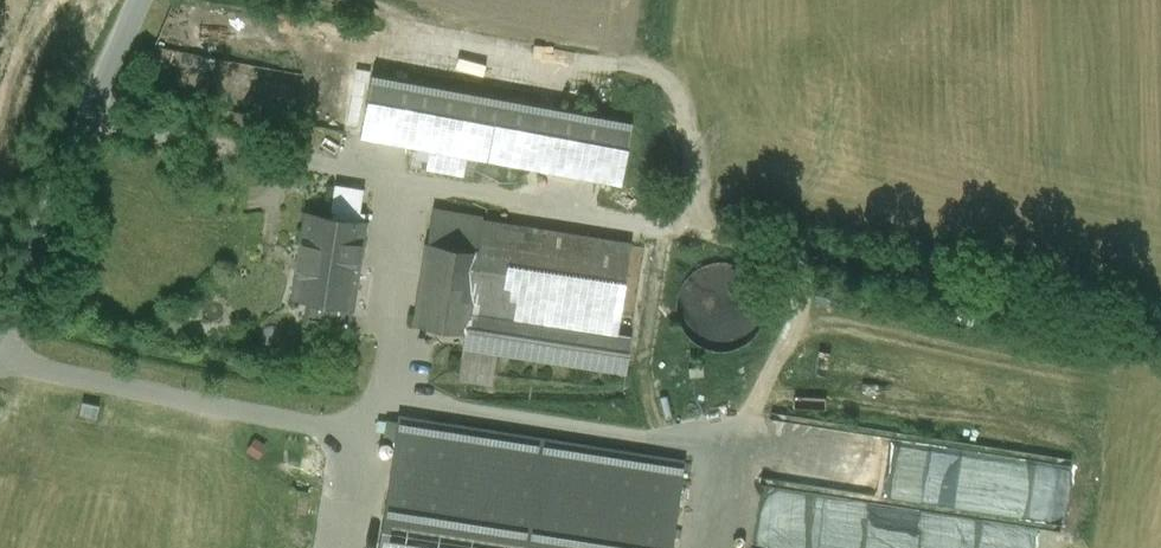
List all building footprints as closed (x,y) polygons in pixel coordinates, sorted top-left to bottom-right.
[(537,105),(372,75),(361,134),(431,147),(465,153),(526,165),(537,105)] [(357,115),(363,92),(337,86),(332,109),(357,115)] [(630,123),(537,105),(526,165),(619,182),(630,123)] [(465,153),(431,147),(428,166),(462,172),(465,153)] [(367,210),(371,187),(343,182),(340,206),(367,210)] [(364,222),(308,212),(295,296),(310,299),(307,318),(348,325),(364,222)] [(631,244),(483,221),(432,212),(415,324),(465,332),(463,345),(626,371),(631,337),(617,335),(631,244)] [(689,274),(686,278),(683,282),(681,284),(679,289),(678,292),(677,298),(676,304),(677,312),(678,317),(681,325),(684,330),(687,334),(693,340),(699,344),(705,347),(712,349),(721,350),(726,350),(732,348),(736,347),(743,344),(748,341),(752,337),(755,334),(758,331),(762,324),(764,318),(765,311),(766,306),(765,301),(764,295),(762,288),(761,285),(756,278),(753,274),(750,272),(748,270),(744,267),(737,264),(732,262),(726,261),(721,261),(715,261),(708,263),(702,265),(697,267),(692,271),(689,274)] [(399,420),(398,427),(395,446),(379,547),(669,547),(682,464),(399,420)] [(395,446),(398,427),(384,425),(381,444),(395,446)]
